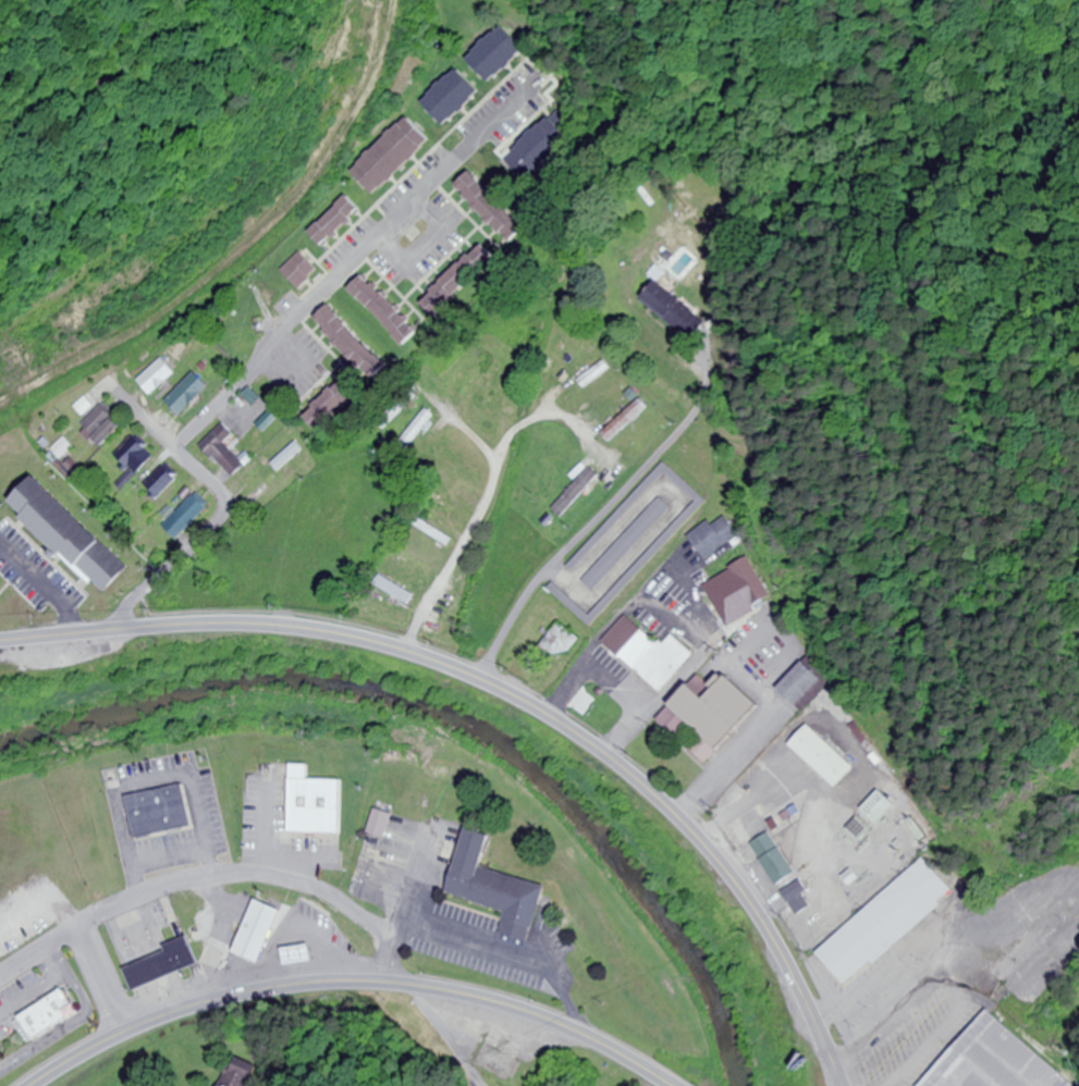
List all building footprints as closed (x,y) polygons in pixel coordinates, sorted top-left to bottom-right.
[(493,84),(530,54),(509,28),(472,57),(493,84)] [(424,99),(446,123),(481,91),(458,66),(424,99)] [(574,137),(563,125),(569,119),(560,107),(550,115),(506,156),(526,178),(538,168),(540,169),(574,137)] [(433,138),(409,113),(353,168),(378,193),(433,138)] [(473,170),(458,184),(511,239),(526,226),(473,170)] [(363,207),(347,193),(310,229),(326,244),(363,207)] [(424,300),(439,316),(496,256),(481,242),(424,300)] [(319,269),(301,249),(282,268),(301,287),(319,269)] [(365,271),(350,285),(405,344),(419,330),(365,271)] [(706,319),(658,279),(642,296),(690,336),(706,319)] [(316,316),(376,378),(390,363),(330,301),(316,316)] [(565,388),(573,397),(611,366),(604,357),(565,388)] [(140,382),(153,396),(177,373),(163,359),(140,382)] [(165,399),(181,414),(209,384),(194,370),(165,399)] [(358,393),(344,378),(307,415),(321,430),(358,393)] [(603,416),(631,388),(625,382),(597,410),(603,416)] [(255,408),(264,401),(254,389),(245,396),(255,408)] [(411,392),(381,422),(388,429),(418,399),(411,392)] [(603,431),(611,440),(649,405),(641,396),(603,431)] [(126,426),(105,405),(83,426),(105,448),(126,426)] [(437,416),(429,409),(399,444),(407,452),(437,416)] [(233,448),(242,440),(223,421),(201,444),(234,476),(247,462),(233,448)] [(129,492),(157,454),(134,437),(118,458),(134,469),(121,486),(129,492)] [(559,580),(552,587),(594,626),(708,501),(664,461),(572,564),(577,569),(666,471),(697,498),(593,613),(559,580)] [(146,487),(161,501),(184,477),(169,463),(146,487)] [(10,498),(33,474),(130,566),(106,590),(10,498)] [(563,516),(591,485),(585,480),(558,511),(563,516)] [(165,525),(178,540),(211,509),(198,495),(165,525)] [(587,578),(662,496),(672,505),(597,588),(587,578)] [(710,520),(690,536),(709,559),(739,534),(725,517),(714,526),(710,520)] [(773,596),(748,557),(731,568),(756,607),(773,596)] [(418,595),(387,578),(381,588),(412,606),(418,595)] [(696,652),(673,632),(664,644),(628,613),(604,640),(662,691),(696,652)] [(782,689),(801,705),(824,679),(805,662),(782,689)] [(661,721),(702,674),(714,684),(725,672),(731,677),(732,675),(765,704),(712,766),(692,749),(704,735),(694,725),(680,739),(661,721)] [(858,768),(812,725),(792,746),(838,789),(858,768)] [(292,763),(290,830),(343,832),(345,778),(312,777),(312,764),(292,763)] [(186,782),(132,794),(143,848),(198,836),(186,782)] [(863,811),(877,825),(897,805),(882,791),(863,811)] [(395,815),(377,810),(370,834),(388,839),(395,815)] [(470,828),(494,836),(485,866),(515,876),(549,887),(531,943),(501,934),(507,913),(450,894),(470,828)] [(754,845),(783,886),(801,873),(772,833),(754,845)] [(891,889),(923,860),(953,893),(921,922),(891,889)] [(788,891),(800,915),(815,907),(803,883),(788,891)] [(233,949),(258,898),(283,911),(272,934),(258,961),(233,949)] [(820,953),(848,986),(887,953),(860,920),(820,953)] [(185,935),(165,941),(168,945),(125,960),(138,995),(203,970),(186,935),(185,935)] [(24,1019),(68,990),(83,1014),(38,1041),(24,1019)] [(988,1013),(1071,1085),(925,1085),(988,1013)] [(259,1067),(238,1056),(222,1085),(249,1085),(259,1067)]
